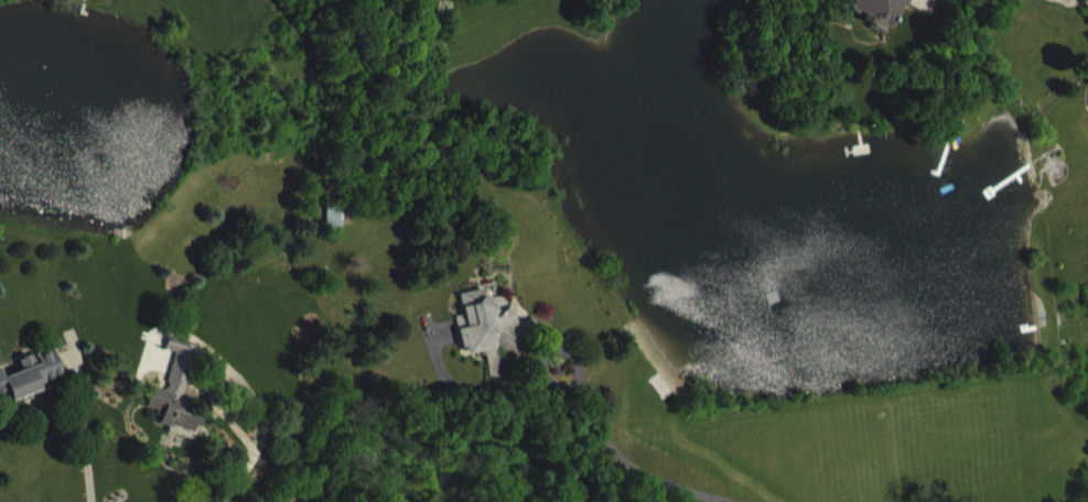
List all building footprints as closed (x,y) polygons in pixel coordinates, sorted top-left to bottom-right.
[(896,0),(853,0),(847,12),(855,16),(852,22),(869,29),(866,37),(879,42),(881,37),(899,45),(918,0),(896,0)] [(1069,5),(1087,15),(1087,0),(1071,0),(1069,5)] [(523,338),(521,325),(513,326),(511,311),(491,314),(490,305),(466,309),(469,331),(462,332),(468,371),(490,367),(495,397),(510,395),(508,378),(527,375),(524,356),(541,353),(538,335),(523,338)] [(205,363),(177,355),(174,366),(181,368),(170,406),(158,403),(152,423),(165,427),(161,439),(174,442),(173,447),(201,455),(207,433),(189,428),(193,413),(200,415),(204,399),(196,396),(205,363)] [(2,412),(12,408),(16,418),(36,411),(36,410),(47,406),(45,399),(69,391),(60,366),(41,372),(40,370),(25,375),(29,386),(0,396),(0,407),(2,412)]
